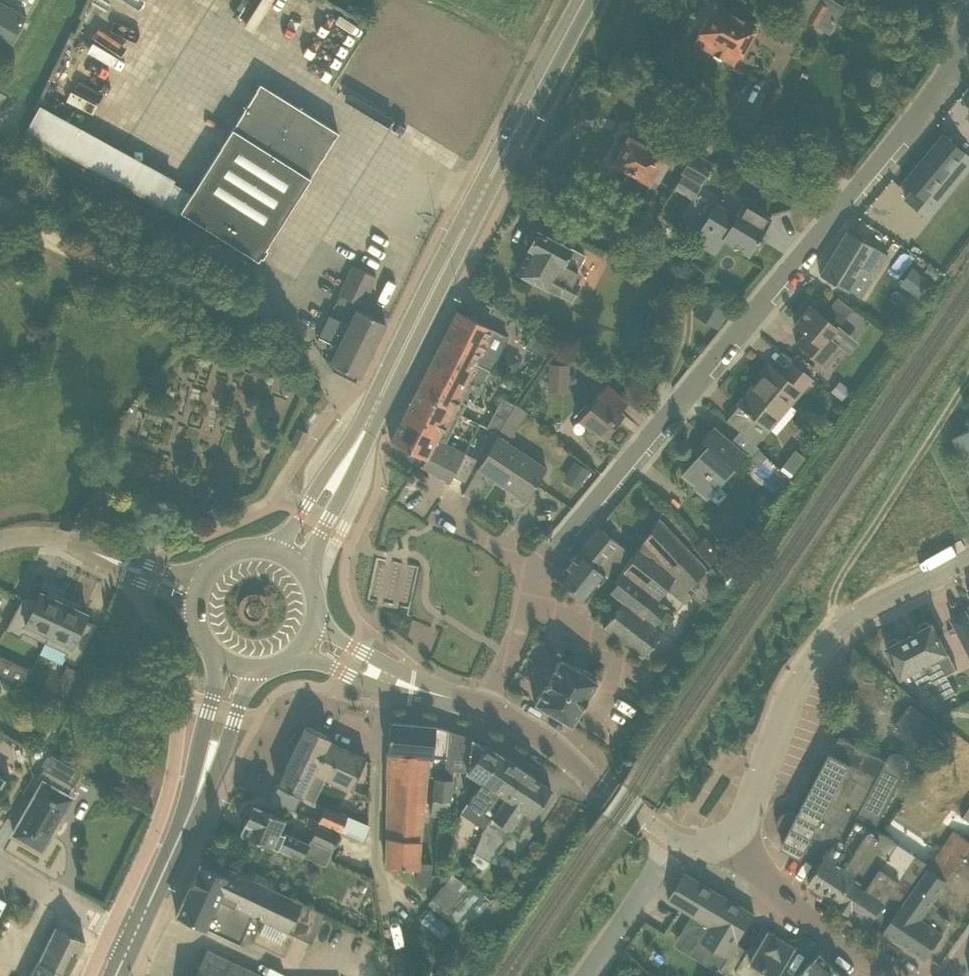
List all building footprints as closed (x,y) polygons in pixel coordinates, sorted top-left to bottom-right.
[(841,13),(846,5),(837,0),(818,0),(807,18),(817,23),(827,5),(841,13)] [(10,43),(25,16),(0,2),(0,36),(10,43)] [(716,4),(695,42),(734,64),(740,53),(744,55),(751,43),(747,40),(755,26),(716,4)] [(259,259),(260,257),(338,132),(260,83),(193,192),(181,211),(259,259)] [(965,150),(968,146),(968,139),(963,134),(956,142),(944,133),(904,182),(914,190),(905,202),(926,220),(935,207),(936,208),(966,171),(956,163),(966,151),(965,150)] [(636,197),(643,195),(651,180),(649,179),(667,147),(650,137),(645,146),(628,136),(623,146),(621,145),(616,147),(613,153),(614,158),(616,159),(614,161),(628,169),(620,183),(622,189),(636,197)] [(682,173),(682,174),(701,185),(714,162),(693,150),(680,172),(682,173)] [(723,238),(750,253),(759,237),(758,237),(769,218),(743,204),(735,216),(716,205),(695,241),(715,252),(723,238)] [(530,248),(517,271),(571,299),(579,282),(574,280),(579,270),(577,269),(585,254),(535,228),(528,231),(524,238),(526,245),(528,246),(528,247),(530,248)] [(889,255),(848,230),(847,229),(820,274),(849,291),(862,269),(875,277),(889,255)] [(376,276),(353,265),(339,293),(362,305),(376,276)] [(920,299),(932,282),(922,274),(909,291),(920,299)] [(695,313),(716,327),(730,305),(709,291),(695,313)] [(831,337),(838,328),(810,304),(794,323),(805,332),(796,343),(825,366),(842,345),(831,337)] [(349,324),(329,314),(323,326),(345,336),(346,333),(358,339),(360,336),(376,344),(386,322),(357,307),(349,324)] [(454,405),(463,410),(468,400),(473,403),(499,353),(484,346),(493,328),(457,310),(392,439),(391,439),(391,441),(426,458),(422,466),(424,467),(424,465),(423,465),(430,452),(448,461),(447,463),(456,467),(450,479),(449,478),(448,480),(450,480),(447,485),(450,487),(451,484),(449,483),(453,475),(465,452),(437,438),(454,405)] [(323,326),(318,336),(338,345),(330,361),(360,376),(376,344),(360,336),(358,339),(346,333),(345,336),(323,326)] [(533,331),(525,346),(545,357),(554,344),(534,330),(533,331)] [(726,419),(741,431),(740,432),(754,445),(755,444),(767,429),(769,431),(812,379),(792,362),(782,374),(770,365),(738,403),(739,404),(726,419)] [(567,385),(568,364),(548,363),(548,384),(567,385)] [(841,399),(850,388),(839,379),(831,390),(841,399)] [(606,383),(597,395),(578,418),(589,428),(591,426),(604,437),(624,413),(621,411),(628,401),(606,383)] [(498,396),(488,425),(515,435),(526,406),(498,396)] [(740,432),(732,441),(714,427),(715,426),(714,425),(702,440),(709,446),(684,475),(709,496),(735,466),(736,467),(746,455),(751,459),(759,447),(755,444),(754,445),(740,432)] [(306,434),(298,428),(291,443),(300,447),(306,434)] [(968,468),(968,431),(954,438),(968,468)] [(546,467),(508,441),(497,434),(477,467),(525,499),(546,467)] [(477,458),(465,452),(453,475),(465,481),(477,458)] [(793,474),(805,457),(800,453),(795,459),(787,459),(782,466),(793,474)] [(578,489),(590,469),(579,462),(567,482),(578,489)] [(655,520),(658,515),(662,509),(657,504),(648,514),(655,520)] [(675,576),(687,588),(691,592),(689,596),(701,604),(721,578),(719,577),(716,581),(705,571),(707,569),(658,515),(655,520),(610,591),(622,600),(603,626),(642,657),(674,617),(655,601),(675,576)] [(599,527),(574,557),(558,576),(586,599),(605,574),(606,575),(626,550),(599,527)] [(729,568),(730,562),(726,558),(721,558),(716,561),(716,567),(720,571),(726,571),(729,568)] [(25,596),(24,595),(5,630),(20,637),(23,631),(45,642),(66,598),(49,590),(47,594),(40,591),(35,601),(25,596)] [(78,663),(94,628),(93,628),(82,623),(87,612),(81,609),(82,605),(66,598),(45,642),(68,652),(65,657),(78,663)] [(967,608),(950,617),(950,618),(964,643),(968,640),(968,612),(967,608)] [(948,652),(933,622),(931,623),(927,620),(920,624),(920,629),(910,634),(939,689),(944,698),(957,691),(948,674),(958,669),(949,652),(948,652)] [(889,645),(887,646),(903,676),(913,671),(926,696),(939,689),(910,634),(901,639),(896,637),(889,640),(889,645)] [(538,645),(526,656),(533,663),(515,680),(521,687),(551,660),(538,645)] [(560,658),(538,695),(535,701),(571,723),(597,680),(560,658)] [(66,665),(60,680),(75,687),(81,671),(66,665)] [(936,722),(912,703),(896,723),(920,742),(936,722)] [(387,752),(387,762),(386,779),(386,811),(387,811),(387,864),(417,868),(416,878),(421,882),(430,883),(433,862),(418,860),(420,839),(422,824),(427,775),(431,776),(435,776),(444,777),(445,771),(445,768),(449,729),(436,725),(390,721),(387,752)] [(306,725),(278,784),(301,796),(301,795),(302,795),(313,771),(313,770),(328,740),(330,736),(306,725)] [(435,776),(431,815),(442,816),(451,800),(454,769),(469,771),(466,775),(475,781),(478,777),(482,780),(499,753),(485,743),(484,744),(471,736),(449,729),(445,768),(445,771),(444,777),(435,776)] [(841,735),(833,749),(799,814),(796,812),(789,824),(793,826),(783,845),(803,855),(805,850),(823,860),(839,837),(855,847),(870,825),(876,829),(906,769),(907,764),(906,759),(903,756),(900,754),(897,753),(892,753),(890,755),(887,759),(841,735)] [(313,771),(325,777),(351,789),(365,758),(366,757),(328,740),(313,770),(313,771)] [(467,802),(491,818),(496,810),(524,769),(510,760),(499,753),(482,780),(467,802)] [(42,782),(14,834),(41,850),(52,831),(54,833),(63,817),(61,816),(71,797),(67,795),(73,785),(82,771),(52,754),(38,779),(42,782)] [(10,773),(0,767),(0,790),(10,773)] [(485,827),(474,849),(471,860),(482,868),(490,860),(495,853),(505,837),(514,822),(524,828),(527,823),(551,788),(524,769),(496,810),(491,818),(485,827)] [(294,811),(301,796),(278,784),(270,800),(294,811)] [(242,830),(242,831),(302,858),(309,843),(283,831),(283,832),(279,830),(284,817),(254,804),(253,804),(253,806),(246,806),(243,813),(247,819),(246,821),(242,830)] [(341,831),(348,815),(326,806),(319,822),(341,831)] [(311,839),(333,849),(341,831),(319,822),(311,839)] [(839,901),(882,836),(875,832),(876,829),(870,825),(855,847),(839,837),(823,860),(824,860),(809,882),(839,901)] [(957,830),(932,864),(930,863),(881,931),(884,932),(884,931),(926,959),(927,958),(944,932),(951,921),(941,914),(930,907),(963,860),(968,864),(968,838),(957,830)] [(881,931),(930,863),(885,832),(882,836),(839,901),(838,902),(881,931)] [(203,864),(200,863),(177,914),(215,932),(240,943),(253,913),(312,942),(326,914),(207,856),(203,864)] [(685,872),(670,897),(669,899),(696,915),(696,916),(710,925),(701,939),(729,956),(738,941),(755,914),(685,872)] [(446,914),(465,891),(449,878),(430,901),(446,914)] [(465,891),(446,914),(465,930),(489,902),(469,886),(465,891)] [(431,929),(440,919),(429,909),(421,920),(431,929)] [(480,922),(474,929),(482,935),(488,927),(480,922)] [(85,940),(55,926),(30,975),(68,975),(85,940)] [(747,975),(780,975),(797,947),(796,947),(793,945),(792,941),(788,942),(770,931),(769,930),(756,952),(738,941),(729,956),(722,968),(735,975),(743,975),(744,975),(747,975)] [(464,953),(471,958),(478,950),(471,944),(464,953)] [(206,950),(194,975),(262,975),(206,950)] [(822,954),(800,975),(844,975),(822,954)]
